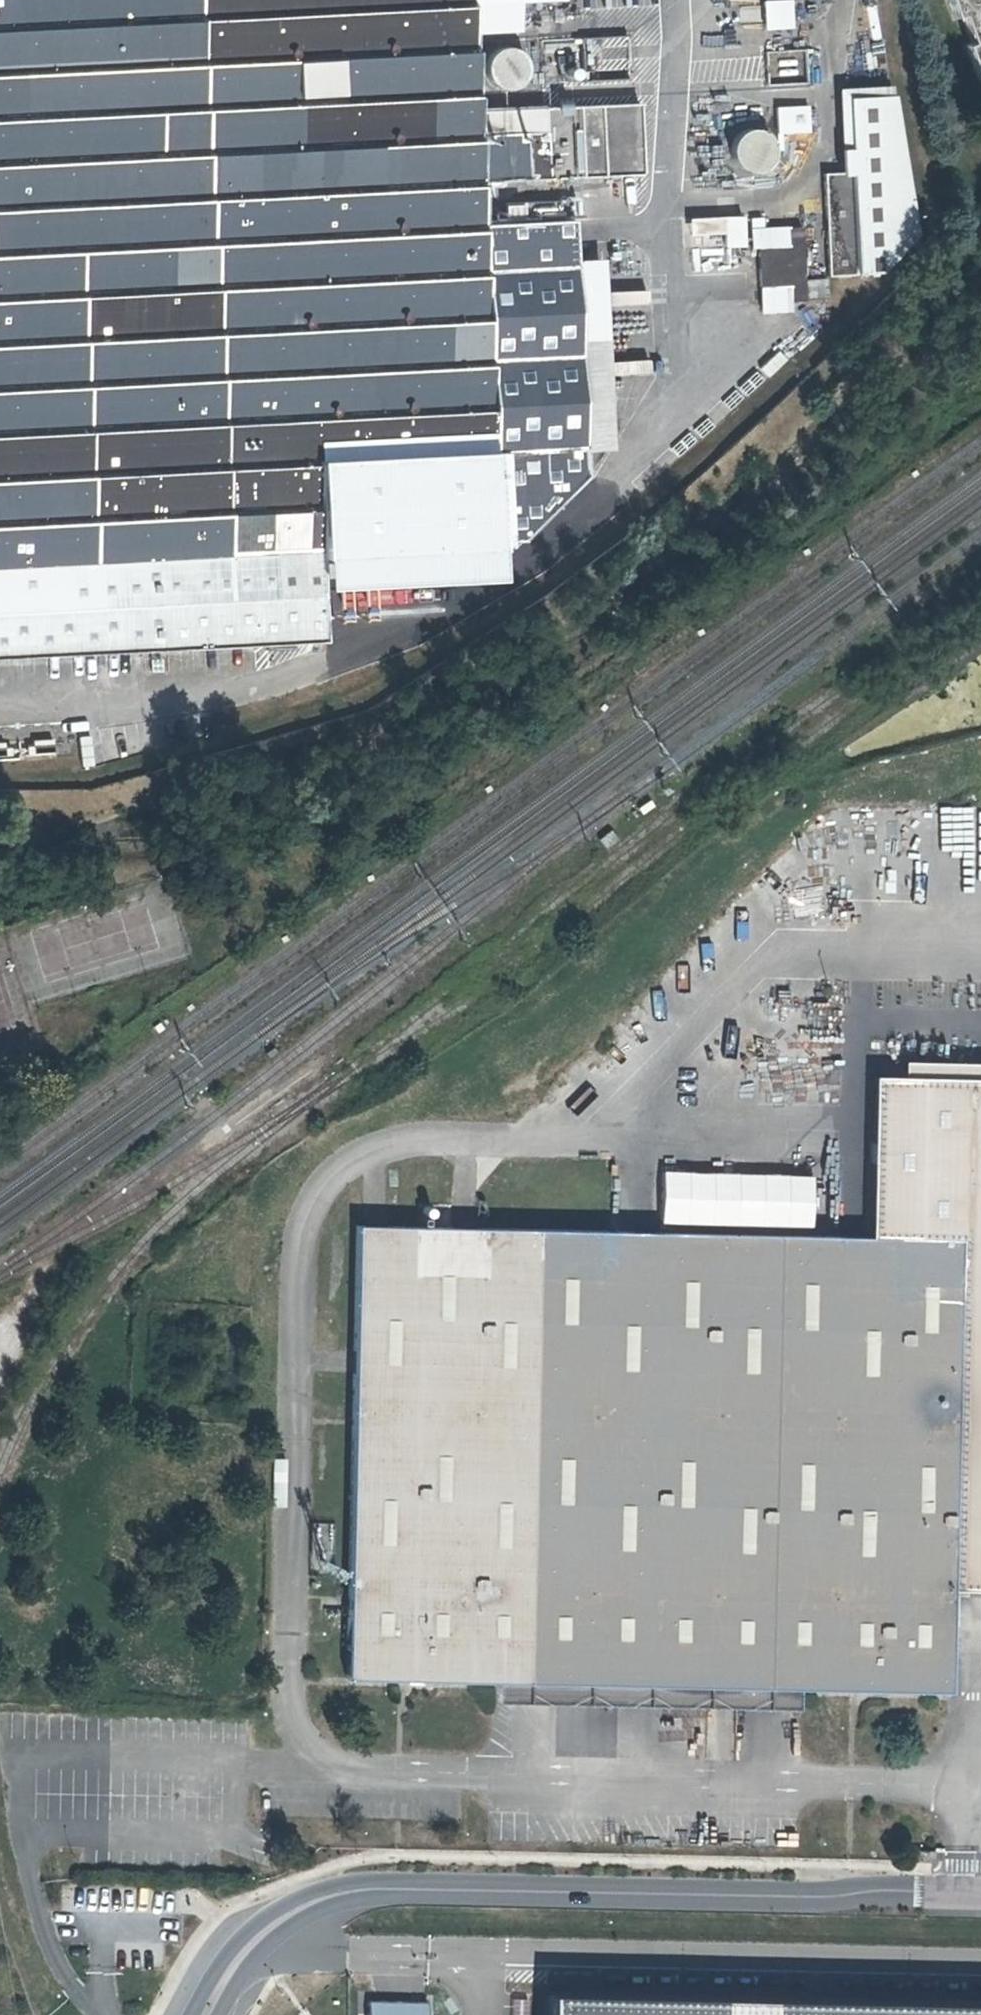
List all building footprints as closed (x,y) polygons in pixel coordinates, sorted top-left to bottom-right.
[(583,332),(578,263),(576,217),(486,221),(484,180),(646,171),(643,100),(480,109),(476,29),(521,27),(520,0),(0,0),(0,659),(162,649),(312,643),(311,589),(335,589),(335,549),(515,545),(581,480),(583,332)] [(793,0),(764,0),(764,29),(793,29),(793,0)] [(957,25),(965,23),(975,51),(968,54),(970,61),(980,89),(980,0),(948,0),(957,25)] [(492,72),(496,79),(502,84),(509,86),(516,86),(524,83),(529,78),(532,71),(533,63),(532,56),(528,50),(522,46),(515,44),(508,44),(501,46),(495,51),(492,57),(491,64),(492,72)] [(794,58),(777,62),(781,76),(798,72),(794,58)] [(916,194),(896,92),(851,94),(856,168),(861,272),(902,267),(928,250),(916,194)] [(809,104),(776,105),(778,135),(811,134),(809,104)] [(736,155),(739,162),(745,166),(753,169),(760,169),(767,166),(772,160),(776,154),(776,146),(774,139),(770,133),(765,128),(758,126),(751,127),(744,129),(739,135),(735,141),(734,148),(736,155)] [(694,173),(717,172),(716,145),(693,146),(694,173)] [(861,272),(856,168),(829,169),(832,275),(861,272)] [(747,251),(745,214),(690,218),(692,254),(747,251)] [(758,313),(803,312),(802,227),(757,227),(758,313)] [(603,261),(578,263),(583,332),(605,305),(603,261)] [(808,278),(807,296),(827,297),(827,279),(808,278)] [(17,1015),(0,1015),(0,1036),(17,1035),(17,1015)] [(352,1679),(503,1683),(955,1693),(959,1594),(980,1595),(980,1078),(881,1077),(876,1239),(363,1227),(352,1679)] [(813,1224),(814,1174),(662,1171),(662,1222),(813,1224)] [(794,1692),(503,1683),(504,1703),(794,1715),(794,1692)] [(916,1850),(916,1859),(937,1858),(937,1850),(916,1850)] [(530,1984),(529,2014),(980,2014),(980,1994),(530,1984)] [(369,1998),(368,2014),(429,2014),(430,2000),(369,1998)]
